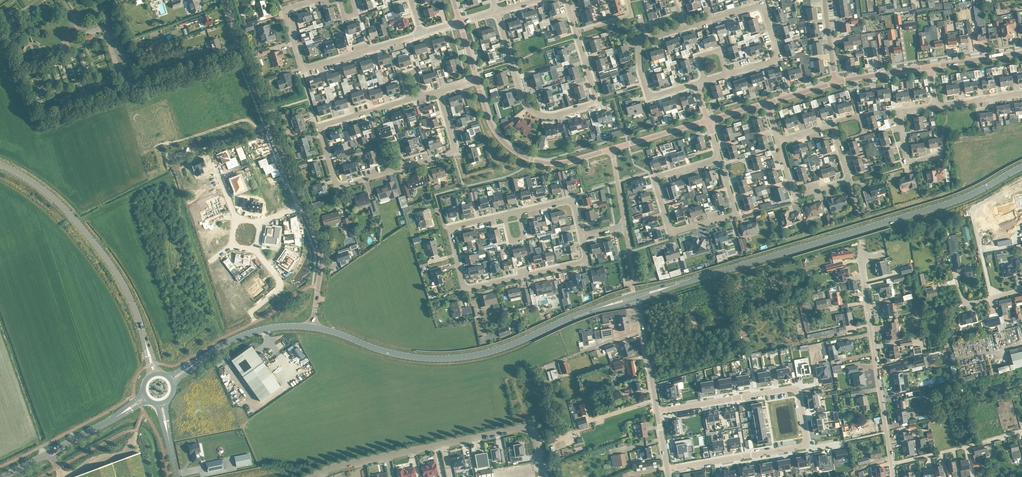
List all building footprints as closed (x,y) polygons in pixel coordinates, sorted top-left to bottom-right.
[(192,14),(198,12),(198,13),(199,12),(201,11),(198,2),(200,1),(200,0),(188,0),(187,0),(192,14)] [(269,14),(265,1),(256,3),(256,1),(254,0),(253,0),(252,0),(251,2),(251,4),(253,5),(254,5),(256,10),(258,10),(260,17),(269,14)] [(606,9),(606,10),(612,8),(612,9),(622,6),(620,0),(611,3),(612,7),(610,7),(610,6),(606,8),(606,9)] [(701,8),(701,6),(702,5),(703,8),(707,6),(705,0),(703,0),(702,0),(701,1),(699,1),(687,5),(689,12),(698,9),(701,8)] [(903,11),(903,8),(897,8),(896,0),(893,0),(894,5),(895,12),(903,11)] [(935,7),(934,0),(930,0),(928,1),(929,7),(930,10),(936,10),(935,7)] [(653,5),(655,4),(657,11),(669,7),(667,8),(665,1),(653,5)] [(363,5),(365,11),(374,8),(372,2),(363,5)] [(430,18),(431,18),(435,16),(434,12),(445,9),(443,2),(439,3),(431,5),(432,9),(424,11),(425,11),(426,13),(425,14),(427,19),(430,18)] [(549,5),(551,11),(559,8),(558,3),(549,5)] [(388,15),(385,16),(386,18),(387,21),(388,21),(388,20),(395,18),(400,17),(399,14),(405,12),(403,5),(398,7),(395,8),(396,11),(391,13),(392,16),(388,17),(388,15)] [(885,6),(885,10),(886,13),(895,12),(894,5),(885,6)] [(975,6),(973,6),(976,22),(977,22),(978,29),(981,29),(981,34),(977,35),(977,36),(978,41),(985,40),(984,34),(986,33),(986,32),(985,28),(984,20),(983,14),(982,9),(981,5),(975,6)] [(329,6),(323,7),(326,16),(335,14),(333,8),(330,9),(329,6)] [(614,14),(623,12),(622,6),(612,9),(614,14)] [(660,10),(662,17),(672,14),(669,7),(657,11),(660,10)] [(559,8),(551,11),(552,17),(561,14),(559,8)] [(779,10),(774,11),(776,17),(784,15),(787,14),(786,8),(783,9),(782,9),(779,10)] [(585,23),(586,26),(592,24),(591,21),(593,21),(589,9),(581,12),(584,23),(585,23)] [(536,10),(530,12),(533,20),(532,20),(533,23),(539,21),(536,10)] [(841,11),(842,18),(849,17),(848,14),(854,13),(853,10),(851,10),(848,10),(848,11),(841,11)] [(304,13),(306,22),(313,20),(310,11),(304,13)] [(602,11),(604,17),(604,20),(613,18),(612,15),(606,16),(605,11),(602,11)] [(533,20),(530,12),(524,14),(527,22),(532,20),(533,20)] [(306,22),(304,13),(298,15),(301,24),(306,22)] [(543,13),(540,14),(542,20),(543,24),(550,22),(549,18),(545,19),(543,13)] [(336,19),(335,14),(326,16),(323,17),(326,26),(330,24),(333,23),(334,23),(334,20),(336,19)] [(784,15),(776,17),(778,23),(783,22),(785,21),(788,20),(787,14),(784,15)] [(208,15),(199,17),(202,24),(205,23),(206,25),(212,23),(211,19),(209,20),(208,15)] [(380,22),(376,23),(376,25),(377,28),(378,29),(378,31),(379,31),(379,32),(381,37),(388,35),(386,28),(388,27),(387,23),(387,21),(386,18),(385,16),(383,16),(384,18),(380,19),(380,22)] [(397,22),(396,23),(398,29),(409,26),(407,19),(404,20),(400,21),(397,22)] [(748,21),(750,27),(759,24),(757,19),(748,21)] [(514,22),(516,30),(522,29),(520,20),(514,22)] [(904,22),(905,30),(916,29),(915,20),(904,22)] [(1012,29),(1016,28),(1015,20),(1006,21),(1007,25),(1001,25),(1003,37),(1012,36),(1012,31),(1012,30),(1012,29)] [(563,22),(558,23),(551,25),(553,31),(557,30),(556,30),(565,27),(563,22)] [(736,31),(736,33),(741,32),(741,29),(739,30),(737,22),(730,24),(732,32),(736,31)] [(360,25),(359,23),(353,25),(356,33),(362,31),(360,26),(361,26),(361,25),(360,25)] [(368,23),(364,24),(367,33),(369,40),(372,39),(371,38),(374,37),(378,36),(377,31),(376,30),(378,29),(377,28),(376,25),(373,26),(371,27),(370,27),(368,23)] [(245,26),(247,32),(254,30),(253,24),(245,26)] [(760,31),(759,24),(750,27),(752,33),(760,31)] [(855,35),(855,36),(860,35),(861,34),(859,26),(850,28),(849,24),(842,25),(843,33),(855,31),(855,35)] [(276,38),(274,32),(270,33),(268,25),(259,28),(261,35),(260,35),(261,38),(263,43),(272,40),(272,39),(276,38)] [(356,33),(353,25),(348,26),(348,29),(345,30),(346,33),(346,35),(348,40),(350,46),(353,45),(350,37),(351,37),(350,35),(356,33)] [(792,31),(790,25),(779,28),(781,34),(792,31)] [(937,29),(936,25),(933,26),(931,26),(931,27),(932,29),(930,30),(931,41),(934,41),(935,48),(942,46),(942,41),(938,42),(936,29),(937,29)] [(723,34),(726,33),(724,26),(716,28),(721,42),(725,40),(723,34)] [(567,33),(565,27),(556,30),(557,30),(558,36),(567,33)] [(928,42),(931,41),(930,30),(932,29),(931,27),(929,27),(924,28),(926,36),(919,37),(921,50),(929,49),(928,42)] [(995,27),(988,28),(988,32),(989,34),(989,39),(997,38),(997,33),(996,29),(996,27),(995,27)] [(493,28),(487,30),(490,39),(496,37),(493,28)] [(896,39),(894,29),(887,31),(889,40),(896,39)] [(490,39),(487,30),(482,32),(484,40),(490,39)] [(785,42),(800,38),(799,35),(800,35),(799,32),(798,33),(798,34),(794,35),(792,31),(781,34),(783,40),(785,40),(785,42)] [(951,35),(947,35),(948,40),(948,41),(949,46),(956,44),(956,39),(955,36),(957,35),(957,31),(955,32),(951,32),(951,35)] [(957,35),(960,35),(961,44),(968,42),(967,36),(963,36),(962,31),(957,31),(957,35)] [(314,38),(313,32),(301,35),(303,42),(306,42),(307,45),(314,43),(322,41),(322,40),(320,36),(314,38)] [(337,41),(339,49),(347,47),(345,41),(348,40),(346,35),(346,33),(339,35),(340,39),(337,40),(337,41)] [(867,33),(861,34),(861,38),(863,48),(869,47),(867,37),(867,33)] [(692,44),(695,43),(695,44),(698,44),(695,34),(689,35),(692,44)] [(716,42),(715,37),(714,37),(714,36),(713,34),(711,34),(712,37),(709,38),(709,39),(708,39),(711,47),(717,45),(716,42),(717,42),(716,42)] [(683,37),(687,50),(693,48),(692,44),(689,35),(683,37)] [(855,37),(853,38),(848,38),(849,42),(844,43),(845,50),(853,49),(853,46),(861,44),(860,35),(855,36),(855,37)] [(748,40),(753,39),(753,36),(751,36),(744,38),(744,40),(745,43),(747,49),(749,54),(751,53),(752,57),(758,55),(756,46),(755,44),(749,45),(748,40)] [(438,39),(441,48),(446,46),(444,38),(438,39)] [(590,42),(591,47),(600,45),(603,44),(601,38),(590,42)] [(801,40),(800,38),(785,42),(786,45),(785,46),(786,52),(794,49),(797,48),(797,46),(796,42),(801,41),(801,40)] [(208,52),(205,53),(207,59),(219,55),(217,49),(220,48),(217,39),(210,41),(211,44),(210,45),(206,46),(208,52)] [(432,41),(435,50),(441,48),(438,39),(432,41)] [(678,39),(671,41),(674,49),(680,47),(678,39)] [(711,47),(708,39),(703,41),(705,49),(711,47)] [(872,49),(869,50),(871,58),(877,57),(876,49),(878,49),(877,45),(878,45),(877,40),(876,40),(871,41),(872,47),(872,46),(872,49)] [(333,41),(328,43),(327,41),(324,42),(323,43),(326,53),(329,52),(328,51),(335,49),(333,41)] [(668,51),(674,49),(671,41),(666,42),(668,51)] [(420,45),(423,53),(428,52),(426,43),(420,45)] [(762,44),(756,46),(758,55),(764,53),(762,44)] [(414,46),(416,51),(417,55),(423,53),(420,45),(414,46)] [(602,51),(600,45),(591,47),(593,53),(602,51)] [(310,48),(306,50),(308,56),(314,54),(318,53),(316,46),(315,47),(312,48),(310,48)] [(624,46),(617,48),(619,55),(621,63),(630,61),(627,53),(626,53),(624,46)] [(736,46),(728,48),(730,54),(738,52),(736,46)] [(487,51),(484,52),(485,54),(484,55),(485,55),(487,62),(489,62),(494,60),(496,60),(497,59),(496,56),(495,52),(492,52),(492,51),(495,51),(495,48),(493,49),(491,49),(487,51)] [(795,52),(798,51),(797,48),(794,49),(786,52),(788,57),(789,57),(789,58),(790,57),(796,55),(795,52)] [(558,55),(559,57),(568,55),(566,49),(555,53),(556,56),(558,55)] [(665,58),(662,49),(656,51),(659,60),(665,58)] [(283,64),(282,58),(284,57),(283,51),(280,52),(280,51),(271,54),(275,67),(274,67),(283,64)] [(659,60),(656,51),(650,53),(653,62),(659,60)] [(681,52),(682,54),(676,56),(678,60),(686,58),(684,51),(681,52)] [(738,52),(730,54),(731,60),(740,57),(738,52)] [(384,55),(386,64),(392,63),(389,54),(384,55)] [(494,60),(489,62),(490,65),(494,64),(497,63),(504,61),(507,60),(506,57),(505,54),(501,55),(502,58),(499,59),(497,59),(496,60),(494,60)] [(384,55),(378,57),(380,66),(386,64),(384,55)] [(413,55),(404,58),(406,67),(412,65),(412,63),(415,62),(413,55)] [(551,67),(551,70),(552,70),(556,69),(561,67),(559,64),(570,61),(568,55),(559,57),(556,58),(558,65),(551,67)] [(406,67),(404,58),(398,59),(401,68),(406,67)] [(605,64),(604,58),(595,61),(597,67),(605,64)] [(858,61),(858,58),(846,59),(847,67),(855,66),(854,62),(858,61)] [(375,68),(372,59),(366,61),(369,70),(375,68)] [(446,62),(447,68),(456,65),(455,59),(446,62)] [(689,60),(680,62),(682,69),(691,66),(689,60)] [(361,74),(363,81),(363,82),(367,82),(363,71),(369,70),(366,61),(361,62),(361,65),(358,66),(361,74)] [(606,74),(611,73),(619,71),(617,64),(616,61),(612,62),(613,65),(614,65),(615,68),(611,69),(607,70),(605,64),(597,67),(599,72),(605,71),(606,74)] [(669,63),(670,67),(671,71),(672,72),(675,71),(673,65),(677,64),(676,61),(672,62),(669,63)] [(355,64),(349,66),(352,75),(357,73),(355,64)] [(388,71),(389,75),(390,75),(398,72),(396,65),(393,66),(393,69),(392,69),(388,70),(388,71)] [(458,71),(456,65),(447,68),(449,74),(458,71)] [(346,77),(352,75),(349,66),(343,67),(346,77)] [(533,88),(536,87),(537,90),(543,88),(542,85),(543,85),(542,81),(543,81),(542,76),(545,75),(544,73),(552,70),(551,70),(551,67),(550,66),(549,66),(539,69),(541,73),(529,77),(533,88)] [(682,69),(684,74),(693,72),(691,66),(682,69)] [(1004,69),(1004,66),(995,68),(996,75),(999,74),(998,70),(1004,69)] [(568,69),(570,75),(578,73),(577,67),(568,69)] [(785,88),(788,87),(785,77),(782,78),(781,73),(780,68),(774,70),(777,81),(783,80),(785,88)] [(794,70),(796,79),(802,77),(800,68),(794,70)] [(376,71),(377,75),(377,77),(371,78),(372,80),(378,78),(381,77),(379,70),(376,71)] [(766,76),(768,82),(771,92),(774,91),(771,83),(777,81),(774,70),(768,72),(769,75),(766,76)] [(796,79),(794,70),(788,72),(790,81),(796,79)] [(973,74),(972,71),(959,73),(960,80),(964,80),(963,76),(969,75),(969,74),(973,74)] [(338,72),(333,74),(336,83),(341,81),(338,72)] [(437,81),(434,72),(429,74),(431,83),(437,81)] [(505,72),(497,75),(498,81),(507,78),(505,72)] [(281,76),(282,80),(278,81),(280,90),(292,86),(290,77),(293,76),(292,73),(281,76)] [(580,78),(578,73),(570,75),(572,81),(580,78)] [(762,73),(756,75),(759,83),(765,81),(762,73)] [(330,85),(336,83),(333,74),(327,76),(330,85)] [(429,74),(423,76),(426,85),(431,83),(429,74)] [(652,76),(654,82),(662,79),(661,74),(652,76)] [(753,86),(751,87),(754,97),(756,96),(754,87),(759,85),(759,83),(756,75),(751,77),(753,86)] [(318,88),(320,87),(324,86),(321,77),(316,79),(318,88)] [(635,84),(633,77),(624,80),(626,86),(635,84)] [(507,78),(498,81),(500,87),(509,84),(507,78)] [(310,81),(312,89),(318,88),(316,79),(310,81)] [(354,83),(353,81),(348,82),(347,79),(344,79),(347,89),(350,88),(349,85),(354,83)] [(664,85),(662,79),(654,82),(656,88),(664,85)] [(745,79),(739,80),(742,90),(744,90),(748,89),(751,98),(754,97),(751,87),(748,88),(747,86),(745,79)] [(392,85),(395,94),(401,92),(399,87),(400,87),(399,86),(397,80),(391,82),(392,85)] [(731,84),(735,98),(736,102),(738,102),(737,97),(738,97),(737,92),(742,90),(739,80),(733,82),(734,84),(731,84)] [(389,96),(395,94),(392,85),(387,87),(389,96)] [(544,92),(542,93),(544,98),(553,96),(551,90),(553,89),(552,85),(543,88),(544,92)] [(611,85),(603,87),(606,95),(613,92),(611,85)] [(720,85),(711,87),(713,94),(722,91),(720,85)] [(369,89),(368,89),(371,96),(372,101),(377,99),(375,90),(374,86),(368,88),(369,89)] [(563,91),(563,93),(564,95),(567,95),(568,94),(567,91),(566,90),(570,89),(569,86),(562,88),(563,91)] [(574,88),(576,94),(584,92),(582,86),(574,88)] [(352,94),(351,92),(350,88),(347,89),(349,96),(350,101),(353,100),(354,103),(359,101),(357,93),(352,94)] [(381,88),(375,90),(377,99),(383,97),(381,88)] [(365,100),(363,91),(357,93),(359,101),(365,100)] [(715,99),(723,97),(722,91),(713,94),(715,99)] [(586,98),(584,92),(576,94),(577,100),(579,100),(579,103),(585,101),(584,98),(586,98)] [(511,93),(501,96),(505,108),(513,105),(512,100),(511,97),(512,96),(511,93)] [(553,96),(544,98),(546,104),(554,102),(554,101),(562,99),(561,96),(564,96),(564,95),(563,93),(553,96)] [(840,96),(839,93),(831,96),(833,103),(836,102),(835,98),(840,96)] [(859,95),(856,95),(858,105),(863,105),(863,102),(867,102),(865,93),(859,94),(859,95)] [(568,94),(567,95),(564,95),(564,96),(566,102),(568,107),(573,105),(572,102),(571,101),(569,101),(568,96),(569,95),(568,94)] [(692,94),(686,96),(689,105),(695,103),(695,102),(698,102),(696,96),(693,97),(692,94)] [(455,97),(458,105),(460,111),(463,110),(462,104),(464,104),(461,95),(455,97)] [(686,96),(680,98),(683,107),(689,105),(686,96)] [(830,104),(833,103),(831,96),(822,98),(823,100),(828,98),(830,104)] [(321,97),(315,98),(312,99),(314,106),(317,105),(316,102),(322,100),(321,97)] [(460,113),(460,111),(458,105),(455,97),(449,99),(452,107),(454,107),(456,114),(453,115),(454,118),(461,116),(460,113)] [(823,100),(822,98),(814,101),(816,108),(819,107),(817,102),(823,100)] [(346,99),(341,101),(343,109),(349,108),(346,99)] [(633,104),(632,99),(625,101),(626,105),(629,115),(637,113),(638,115),(643,113),(640,102),(633,104)] [(669,101),(671,110),(677,109),(674,100),(669,101)] [(335,102),(336,106),(337,111),(343,109),(341,101),(335,102)] [(669,101),(662,103),(665,112),(671,110),(669,101)] [(895,108),(894,101),(891,101),(892,105),(886,106),(886,110),(895,108)] [(849,102),(843,104),(845,113),(851,111),(849,102)] [(329,104),(323,106),(326,115),(332,113),(329,104)] [(845,113),(843,104),(837,106),(839,114),(845,113)] [(424,116),(424,118),(429,117),(428,114),(435,112),(433,105),(425,108),(426,112),(423,112),(423,113),(424,116)] [(655,113),(656,117),(663,115),(660,107),(657,108),(657,105),(650,107),(652,114),(655,113)] [(318,107),(320,116),(326,115),(323,106),(318,107)] [(825,108),(828,117),(834,115),(831,106),(825,108)] [(408,118),(412,117),(413,121),(416,120),(413,108),(406,110),(408,118)] [(788,110),(788,108),(779,111),(781,118),(784,117),(783,113),(788,111),(788,110)] [(819,110),(820,114),(822,118),(828,117),(825,108),(819,110)] [(811,112),(808,113),(811,122),(816,120),(814,112),(813,109),(810,110),(811,112)] [(601,113),(596,114),(599,123),(603,122),(604,125),(613,123),(612,120),(610,111),(601,114),(601,113)] [(391,115),(393,122),(394,126),(395,129),(397,134),(400,133),(398,125),(396,121),(400,120),(401,124),(404,122),(402,117),(401,112),(394,114),(394,116),(392,117),(391,115)] [(470,121),(469,119),(477,117),(475,112),(470,113),(467,114),(462,115),(463,118),(457,120),(459,128),(467,125),(466,122),(470,121)] [(805,124),(811,122),(808,113),(802,115),(805,124)] [(296,133),(297,133),(301,131),(301,132),(302,132),(302,131),(306,130),(301,114),(291,117),(296,133)] [(1010,125),(1015,124),(1014,119),(1013,114),(1010,114),(1010,119),(1009,119),(1009,120),(1005,121),(1006,125),(1010,124),(1010,125)] [(387,127),(385,128),(387,137),(393,135),(391,130),(395,129),(394,126),(393,122),(391,115),(388,116),(390,122),(386,123),(387,127)] [(875,116),(867,118),(868,124),(877,122),(875,116)] [(431,117),(429,118),(429,117),(424,118),(425,119),(423,119),(425,126),(430,125),(432,129),(439,127),(437,119),(432,121),(431,117)] [(793,127),(799,125),(798,122),(799,122),(798,122),(797,117),(791,118),(793,127)] [(529,120),(527,122),(522,118),(519,122),(519,121),(518,122),(519,123),(516,127),(524,132),(523,133),(524,134),(526,136),(527,136),(533,127),(533,126),(534,124),(529,120)] [(572,132),(571,131),(578,129),(578,130),(588,127),(586,121),(582,122),(581,118),(577,119),(577,120),(569,122),(570,127),(567,127),(569,133),(572,132)] [(791,118),(785,120),(787,129),(793,127),(791,118)] [(763,125),(761,119),(753,121),(755,127),(763,125)] [(511,120),(503,127),(502,127),(504,131),(506,130),(514,124),(511,120)] [(362,123),(362,124),(364,131),(363,131),(364,135),(372,132),(369,121),(365,123),(365,122),(362,123)] [(868,124),(870,130),(878,128),(877,122),(868,124)] [(362,137),(358,125),(351,127),(353,136),(357,135),(358,138),(362,137)] [(554,125),(545,127),(547,136),(556,134),(556,133),(557,133),(561,132),(559,125),(556,125),(555,126),(554,125)] [(757,133),(765,131),(763,125),(755,127),(757,133)] [(471,140),(470,136),(476,135),(475,133),(477,132),(478,135),(482,134),(480,126),(472,128),(467,130),(468,133),(461,135),(464,142),(466,142),(467,142),(467,141),(471,140)] [(420,127),(417,128),(421,143),(425,142),(420,127)] [(381,139),(387,137),(385,128),(379,130),(381,139)] [(733,134),(731,128),(723,130),(724,136),(733,134)] [(756,136),(755,132),(750,133),(749,129),(744,131),(745,136),(746,139),(752,138),(756,136)] [(346,142),(352,141),(349,131),(343,132),(343,133),(339,134),(338,131),(331,133),(331,136),(331,137),(332,137),(333,140),(345,137),(346,142)] [(880,137),(877,138),(878,141),(889,138),(887,132),(879,134),(880,137)] [(438,134),(433,136),(434,139),(436,148),(442,147),(441,142),(439,138),(439,136),(438,134)] [(735,140),(733,134),(724,136),(726,142),(735,140)] [(703,136),(694,139),(696,145),(704,142),(703,136)] [(766,136),(758,138),(760,144),(768,142),(766,136)] [(413,139),(404,142),(406,148),(415,145),(420,143),(418,137),(413,139)] [(298,140),(301,152),(300,152),(302,158),(312,155),(312,154),(316,153),(314,148),(310,149),(307,138),(298,140)] [(889,138),(878,141),(879,144),(882,143),(883,146),(890,144),(889,138)] [(428,141),(425,142),(427,149),(430,148),(431,150),(436,148),(434,139),(428,141)] [(256,140),(245,143),(247,148),(251,146),(253,151),(254,156),(258,154),(260,158),(271,154),(267,143),(262,144),(262,143),(257,145),(256,141),(256,140)] [(679,146),(681,146),(682,152),(683,151),(686,150),(684,144),(684,145),(682,140),(678,141),(679,146)] [(818,149),(822,148),(822,149),(830,146),(828,140),(820,142),(816,144),(818,149)] [(858,147),(856,141),(848,143),(850,150),(858,147)] [(696,145),(698,151),(706,148),(704,142),(696,145)] [(770,148),(768,142),(760,144),(762,150),(770,148)] [(335,148),(337,155),(344,153),(343,149),(346,149),(347,148),(347,147),(346,143),(342,144),(342,146),(335,148)] [(805,143),(799,145),(801,153),(807,151),(805,143)] [(240,145),(235,147),(240,161),(246,158),(240,145)] [(415,145),(406,148),(408,154),(410,153),(410,156),(420,153),(419,149),(417,148),(416,148),(415,145)] [(727,147),(729,153),(737,151),(735,145),(727,147)] [(801,153),(799,145),(793,147),(795,155),(801,153)] [(831,152),(830,146),(822,149),(822,148),(816,150),(817,154),(823,152),(823,155),(831,152)] [(472,149),(467,150),(468,154),(470,158),(468,158),(470,163),(479,161),(478,156),(477,152),(478,152),(477,147),(473,149),(472,148),(472,149)] [(858,147),(850,150),(852,155),(860,153),(858,147)] [(886,158),(894,155),(892,149),(884,151),(886,158)] [(227,150),(217,153),(219,159),(220,159),(221,160),(219,161),(220,161),(221,161),(222,164),(225,163),(228,170),(239,165),(235,157),(230,159),(227,150)] [(375,151),(367,153),(368,159),(377,156),(375,151)] [(677,153),(679,161),(685,159),(683,151),(682,152),(677,153)] [(739,157),(737,151),(729,153),(731,160),(739,157)] [(671,155),(672,158),(673,163),(679,161),(677,153),(671,155)] [(661,154),(657,155),(658,156),(658,159),(661,167),(667,165),(665,157),(664,157),(662,158),(661,154)] [(888,164),(896,161),(894,155),(886,158),(888,164)] [(377,156),(368,159),(370,165),(371,168),(379,165),(378,163),(379,162),(377,156)] [(754,165),(762,162),(760,157),(752,159),(754,165)] [(190,163),(194,172),(194,171),(195,171),(197,176),(204,173),(203,170),(202,170),(201,168),(202,168),(205,167),(206,167),(202,158),(190,163)] [(266,158),(258,161),(261,169),(262,168),(264,171),(266,175),(271,173),(273,178),(281,175),(278,169),(278,170),(277,167),(276,167),(275,168),(273,163),(269,165),(266,158)] [(861,158),(853,161),(855,167),(863,165),(863,164),(866,163),(865,160),(862,161),(861,158)] [(653,160),(652,161),(655,168),(661,167),(658,159),(653,160)] [(310,165),(313,178),(319,176),(320,176),(320,175),(322,175),(321,171),(320,171),(317,162),(310,165)] [(343,162),(340,163),(342,171),(345,171),(346,175),(352,173),(350,165),(344,166),(343,162)] [(762,162),(754,165),(755,171),(763,169),(762,162)] [(355,163),(350,165),(352,173),(358,172),(355,163)] [(826,165),(827,169),(829,177),(835,175),(833,167),(832,167),(831,164),(830,164),(826,165)] [(863,165),(855,167),(857,173),(865,170),(863,165)] [(432,171),(428,173),(431,182),(434,181),(435,184),(439,182),(438,177),(446,175),(444,167),(435,170),(435,171),(432,171)] [(805,167),(797,170),(798,176),(806,174),(805,167)] [(827,169),(821,171),(823,179),(829,177),(827,169)] [(932,172),(926,173),(927,177),(928,183),(939,182),(938,179),(945,178),(944,169),(935,170),(935,171),(935,172),(932,173),(932,172)] [(776,170),(769,173),(770,179),(778,176),(776,170)] [(707,177),(704,178),(707,186),(708,186),(710,185),(714,184),(712,180),(716,179),(715,175),(715,174),(714,174),(713,171),(706,173),(707,177)] [(421,174),(417,175),(414,176),(415,179),(408,181),(410,189),(425,184),(423,177),(422,177),(421,174)] [(806,174),(798,176),(800,182),(808,180),(806,174)] [(700,175),(694,176),(697,185),(702,183),(704,188),(702,188),(704,194),(706,193),(708,193),(706,187),(705,183),(704,178),(701,179),(700,175)] [(898,180),(901,189),(909,187),(910,188),(916,186),(914,181),(913,176),(912,176),(912,175),(906,176),(907,178),(904,179),(904,178),(898,180)] [(694,176),(688,178),(691,187),(697,185),(694,176)] [(778,176),(770,179),(772,185),(780,183),(778,176)] [(245,190),(240,177),(231,180),(236,193),(245,190)] [(547,196),(545,191),(544,185),(541,185),(542,188),(538,189),(535,177),(531,178),(533,187),(534,190),(537,190),(538,197),(547,196)] [(567,183),(569,191),(576,189),(574,177),(570,178),(570,182),(567,183)] [(636,185),(632,187),(634,193),(641,191),(640,188),(647,186),(645,179),(642,180),(642,179),(641,179),(641,180),(635,182),(636,185)] [(746,179),(738,182),(740,188),(748,186),(746,179)] [(388,187),(377,190),(378,192),(381,202),(390,199),(390,198),(397,196),(399,196),(396,184),(394,185),(393,182),(390,183),(390,186),(388,187)] [(551,183),(553,194),(561,192),(559,185),(555,185),(555,182),(551,183)] [(325,186),(322,187),(321,184),(311,187),(313,194),(319,192),(320,196),(328,194),(325,186)] [(870,187),(871,189),(863,192),(866,203),(878,199),(877,196),(885,193),(882,184),(870,187)] [(675,186),(667,188),(669,194),(677,192),(675,186)] [(749,192),(748,186),(740,188),(741,194),(749,192)] [(523,201),(531,199),(530,195),(531,195),(531,194),(530,194),(529,191),(525,192),(525,188),(521,189),(523,201)] [(783,194),(782,188),(774,190),(775,196),(783,194)] [(495,207),(504,204),(501,192),(496,193),(497,197),(494,198),(493,195),(492,190),(488,192),(489,196),(491,204),(494,203),(495,207)] [(679,191),(677,192),(669,194),(671,200),(672,200),(673,200),(673,199),(678,198),(678,196),(681,195),(679,191)] [(639,203),(640,205),(642,204),(642,202),(651,200),(649,192),(641,194),(642,198),(638,200),(639,203)] [(367,193),(363,194),(355,196),(355,197),(358,206),(359,209),(370,206),(373,216),(379,214),(375,201),(371,202),(370,202),(367,193)] [(511,196),(511,193),(507,194),(509,204),(517,202),(515,195),(511,196)] [(706,193),(704,194),(700,195),(702,200),(703,204),(704,204),(703,199),(707,198),(710,198),(711,202),(723,198),(721,193),(712,195),(712,194),(707,196),(706,193)] [(785,200),(783,194),(773,197),(774,200),(776,199),(777,202),(785,200)] [(406,199),(405,196),(398,198),(399,201),(402,208),(408,206),(406,199)] [(596,200),(595,196),(583,199),(585,207),(589,205),(592,205),(591,201),(596,200)] [(743,199),(745,205),(753,203),(756,202),(755,196),(751,197),(743,199)] [(208,211),(202,213),(204,219),(204,220),(220,213),(218,208),(222,207),(219,201),(220,200),(219,197),(209,201),(212,209),(208,211)] [(845,197),(838,200),(837,197),(834,198),(828,200),(832,213),(841,210),(840,208),(847,206),(845,197)] [(240,198),(239,207),(246,208),(246,204),(248,204),(247,211),(253,212),(252,212),(256,213),(256,212),(261,213),(263,204),(258,203),(258,200),(254,199),(253,202),(249,202),(247,202),(247,199),(240,198)] [(723,198),(711,202),(712,207),(715,206),(716,207),(718,206),(719,210),(724,208),(723,204),(724,204),(723,198)] [(481,202),(478,203),(478,205),(479,209),(489,207),(488,202),(487,199),(480,200),(481,202)] [(462,206),(463,210),(464,215),(471,213),(471,211),(473,210),(472,202),(469,203),(469,205),(466,205),(466,203),(464,202),(463,202),(462,203),(462,206)] [(822,202),(815,204),(812,205),(812,206),(806,208),(807,212),(806,212),(808,218),(816,215),(818,214),(819,217),(823,215),(827,226),(832,225),(830,217),(829,214),(827,207),(824,208),(822,202)] [(753,203),(745,205),(747,211),(755,209),(753,203)] [(640,205),(641,211),(646,209),(647,213),(648,213),(650,212),(650,213),(651,212),(654,211),(652,204),(643,206),(642,204),(640,205)] [(680,213),(676,214),(678,222),(685,220),(684,215),(687,214),(685,206),(685,205),(683,206),(681,206),(682,209),(679,210),(680,213)] [(700,205),(695,207),(697,216),(703,214),(700,205)] [(412,212),(410,206),(402,208),(404,214),(412,212)] [(450,218),(457,216),(455,206),(452,207),(452,209),(448,210),(450,218)] [(692,218),(697,216),(695,207),(689,209),(692,218)] [(429,210),(417,213),(421,228),(432,225),(430,217),(431,217),(429,210)] [(559,221),(560,224),(566,223),(564,215),(565,215),(566,214),(565,212),(565,211),(564,212),(563,211),(557,212),(559,221)] [(593,211),(586,213),(588,221),(592,220),(592,219),(594,219),(594,220),(595,219),(599,218),(598,213),(594,214),(593,211)] [(323,217),(321,217),(322,222),(324,221),(326,228),(331,227),(330,225),(336,223),(336,225),(339,224),(340,222),(341,222),(338,212),(333,213),(332,213),(331,213),(331,214),(323,216),(323,217)] [(553,222),(559,221),(557,212),(551,214),(553,222)] [(800,212),(793,214),(789,215),(788,212),(780,214),(782,220),(781,220),(782,225),(781,226),(782,229),(788,227),(787,226),(792,224),(792,223),(802,220),(800,212)] [(607,213),(608,218),(601,219),(602,223),(610,221),(609,217),(608,213),(607,213)] [(645,224),(647,230),(651,229),(650,226),(658,224),(656,217),(652,218),(651,215),(649,216),(642,218),(645,225),(645,224)] [(284,225),(283,225),(284,234),(290,233),(289,230),(292,229),(292,233),(295,233),(295,239),(300,238),(301,238),(301,232),(302,232),(302,231),(300,231),(299,221),(297,221),(297,216),(296,216),(290,219),(290,218),(290,222),(290,223),(288,223),(288,224),(284,225)] [(343,220),(344,222),(342,223),(341,224),(342,226),(343,226),(344,228),(344,229),(348,227),(348,229),(353,228),(351,224),(349,218),(343,220)] [(530,223),(530,226),(531,229),(542,226),(541,222),(538,223),(538,221),(530,223)] [(756,223),(752,224),(751,223),(741,226),(744,236),(758,231),(757,228),(756,223)] [(223,233),(224,228),(221,228),(221,225),(217,224),(215,239),(212,239),(211,244),(219,245),(219,240),(222,241),(223,236),(224,236),(224,233),(223,233)] [(540,231),(543,230),(542,226),(531,229),(532,235),(534,235),(535,235),(536,235),(536,234),(541,233),(540,231)] [(265,236),(264,243),(268,244),(276,245),(277,238),(279,238),(280,228),(274,227),(274,229),(267,228),(266,236),(265,236)] [(480,238),(481,241),(483,240),(482,233),(486,232),(490,232),(489,228),(478,231),(479,234),(480,238)] [(653,228),(651,229),(647,230),(646,230),(648,237),(653,236),(654,239),(662,237),(660,230),(654,232),(653,228)] [(499,230),(491,232),(492,238),(500,236),(499,230)] [(470,232),(472,241),(477,239),(478,244),(479,249),(478,249),(474,250),(474,252),(480,251),(483,250),(482,247),(481,243),(481,241),(480,238),(478,239),(476,231),(470,232)] [(464,236),(463,236),(464,237),(465,242),(467,242),(469,249),(473,248),(471,241),(472,241),(470,232),(463,234),(464,236)] [(719,234),(718,233),(714,234),(717,244),(718,244),(720,250),(724,248),(723,243),(729,241),(726,232),(719,234)] [(970,244),(975,242),(973,237),(971,237),(970,232),(966,233),(970,244)] [(571,233),(562,235),(563,237),(564,242),(573,240),(571,233)] [(964,271),(965,276),(966,277),(971,276),(971,275),(974,274),(972,265),(966,267),(966,264),(961,265),(959,254),(960,254),(957,234),(947,236),(950,255),(953,255),(956,272),(956,273),(964,271)] [(694,241),(686,243),(688,248),(689,251),(695,249),(696,253),(709,250),(708,245),(706,245),(704,239),(699,241),(698,239),(698,238),(694,239),(694,240),(694,241)] [(438,254),(437,249),(438,249),(437,245),(435,241),(427,243),(429,252),(428,252),(429,257),(438,254)] [(612,241),(604,243),(606,249),(607,252),(607,253),(607,255),(610,255),(612,261),(620,260),(619,254),(617,247),(613,248),(612,241)] [(339,254),(336,255),(336,256),(337,256),(338,260),(340,259),(341,262),(342,266),(341,266),(342,267),(349,262),(348,260),(351,259),(351,258),(350,258),(348,253),(352,252),(352,250),(358,248),(357,244),(350,247),(350,248),(338,252),(339,254)] [(561,250),(559,250),(559,253),(563,252),(567,251),(568,254),(576,253),(574,246),(565,248),(565,244),(560,245),(561,250)] [(600,250),(599,244),(591,246),(593,254),(597,253),(598,259),(602,258),(602,260),(605,259),(604,253),(603,249),(600,250)] [(671,250),(665,252),(666,257),(667,260),(680,257),(679,253),(678,248),(677,248),(676,245),(673,246),(674,249),(671,250)] [(516,258),(516,261),(518,260),(518,261),(522,260),(521,257),(520,248),(513,250),(515,258),(516,258)] [(549,253),(545,254),(547,261),(555,259),(552,249),(549,249),(549,253)] [(286,250),(279,261),(282,263),(281,265),(288,270),(294,261),(289,257),(292,254),(286,250)] [(538,256),(533,257),(534,259),(535,264),(542,262),(541,258),(543,257),(542,252),(541,250),(537,251),(538,256)] [(826,266),(827,271),(843,267),(842,262),(841,259),(853,257),(852,251),(844,252),(844,251),(832,253),(834,264),(826,266)] [(234,263),(234,264),(234,263),(248,265),(249,266),(249,265),(250,256),(250,255),(236,254),(236,253),(235,253),(235,254),(234,263)] [(479,258),(478,254),(466,257),(468,264),(475,263),(474,259),(479,258)] [(656,256),(653,257),(658,276),(659,277),(660,280),(670,278),(669,273),(662,275),(659,265),(665,264),(664,261),(662,256),(658,257),(659,258),(657,258),(656,256)] [(1012,264),(1002,265),(1004,277),(1013,275),(1013,273),(1021,272),(1018,257),(1011,258),(1012,264)] [(228,259),(223,262),(227,267),(235,277),(239,274),(238,271),(235,273),(233,270),(235,268),(228,259)] [(507,263),(503,263),(505,271),(513,269),(510,259),(507,260),(507,263)] [(501,272),(499,267),(498,261),(491,263),(493,273),(501,272)] [(877,268),(875,268),(876,272),(877,272),(879,276),(892,273),(892,271),(886,272),(884,261),(875,263),(877,268)] [(470,276),(476,274),(476,276),(478,275),(484,274),(482,265),(468,268),(470,276)] [(252,266),(241,274),(244,278),(255,269),(252,266)] [(911,266),(900,268),(902,274),(912,272),(911,266)] [(222,267),(210,276),(211,277),(216,283),(226,275),(229,278),(235,285),(238,282),(235,277),(227,267),(224,270),(222,268),(222,267)] [(440,268),(431,270),(433,277),(433,276),(436,285),(443,283),(440,274),(442,274),(440,268)] [(604,269),(599,270),(591,272),(592,276),(592,277),(593,277),(594,281),(600,280),(600,282),(605,281),(604,279),(606,279),(605,273),(604,269)] [(836,272),(836,275),(837,275),(838,279),(839,283),(847,282),(846,278),(849,277),(848,269),(836,271),(836,272)] [(566,284),(564,284),(566,291),(567,291),(567,292),(575,290),(576,292),(578,292),(578,295),(584,294),(582,286),(585,286),(585,284),(588,283),(587,278),(581,279),(580,274),(578,274),(573,275),(573,276),(572,276),(573,282),(573,283),(570,284),(570,283),(569,283),(566,284)] [(919,286),(925,284),(923,274),(917,275),(919,286)] [(892,278),(886,279),(887,284),(889,284),(894,283),(905,280),(903,275),(892,278)] [(247,290),(253,298),(254,298),(257,295),(260,293),(263,290),(264,290),(263,290),(261,287),(265,284),(260,277),(259,277),(256,280),(255,280),(256,280),(257,282),(248,290),(247,290)] [(228,283),(224,278),(213,287),(216,292),(228,283)] [(545,284),(536,286),(537,289),(536,289),(537,291),(537,290),(538,296),(547,294),(548,296),(553,295),(561,293),(560,291),(560,289),(556,290),(552,291),(551,286),(550,281),(545,282),(545,284)] [(843,292),(857,289),(856,281),(849,282),(849,283),(845,284),(845,286),(842,286),(843,292)] [(884,284),(879,285),(880,292),(883,292),(884,298),(889,298),(890,297),(895,297),(893,287),(889,288),(889,284),(887,284),(884,284)] [(247,295),(240,285),(233,290),(241,300),(247,295)] [(563,286),(559,286),(559,287),(560,289),(560,291),(561,293),(562,299),(566,298),(567,298),(568,297),(567,293),(565,294),(563,286)] [(927,297),(930,296),(931,297),(934,297),(934,296),(937,295),(936,290),(933,290),(933,287),(926,289),(927,297)] [(520,288),(515,289),(513,290),(508,291),(510,299),(522,297),(520,288)] [(523,290),(526,303),(527,306),(532,305),(531,303),(530,303),(530,302),(531,302),(529,294),(528,294),(527,289),(523,290)] [(816,302),(816,305),(817,309),(828,307),(831,306),(829,300),(834,299),(832,293),(831,293),(830,289),(827,290),(829,299),(816,302)] [(840,292),(832,293),(834,299),(835,306),(841,305),(842,308),(848,307),(847,304),(842,304),(840,292)] [(495,294),(485,296),(480,297),(482,307),(498,303),(495,294)] [(235,299),(232,302),(230,300),(225,304),(226,306),(223,309),(223,310),(223,309),(223,310),(229,317),(230,317),(234,314),(235,315),(235,314),(238,312),(238,311),(242,308),(242,307),(236,300),(236,299),(235,299)] [(1010,299),(999,301),(1000,307),(1002,315),(1006,315),(1004,306),(1012,305),(1010,299)] [(454,314),(453,314),(453,318),(459,317),(464,315),(470,314),(468,307),(461,309),(460,302),(449,304),(450,311),(453,310),(454,314)] [(882,305),(883,309),(883,312),(883,313),(882,313),(882,317),(884,316),(884,317),(889,317),(889,318),(893,317),(892,316),(894,316),(892,303),(882,305)] [(1018,313),(1017,306),(1013,307),(1016,317),(1016,321),(1018,326),(1020,325),(1018,319),(1021,319),(1020,312),(1018,313)] [(614,312),(602,314),(603,319),(619,316),(627,314),(626,310),(618,312),(617,312),(614,312)] [(853,324),(852,318),(851,312),(843,314),(835,315),(836,321),(842,320),(844,327),(845,327),(845,326),(849,325),(853,324)] [(960,316),(961,321),(962,324),(971,322),(971,323),(977,321),(974,312),(969,313),(969,314),(960,316)] [(620,331),(630,330),(628,316),(618,318),(619,327),(620,330),(620,331)] [(999,317),(989,320),(991,327),(997,325),(1001,324),(999,317)] [(889,329),(887,330),(886,330),(888,340),(897,339),(895,331),(897,331),(895,323),(888,324),(889,329)] [(508,326),(498,330),(501,337),(511,334),(511,333),(512,332),(510,327),(509,327),(508,326)] [(847,335),(847,334),(845,327),(841,328),(839,329),(834,330),(833,329),(807,335),(808,339),(837,333),(837,337),(847,335)] [(607,329),(595,331),(595,335),(596,340),(614,337),(612,328),(607,329)] [(837,343),(839,351),(853,348),(851,340),(837,343)] [(634,353),(633,350),(632,347),(629,348),(628,343),(625,344),(624,344),(624,345),(621,346),(625,357),(632,355),(632,354),(634,353)] [(828,347),(831,361),(839,359),(836,345),(828,347)] [(251,346),(231,361),(260,402),(281,387),(265,365),(269,362),(262,352),(258,355),(251,346)] [(889,348),(891,359),(901,357),(901,353),(899,353),(898,346),(889,348)] [(921,347),(913,348),(914,355),(922,354),(921,347)] [(1009,350),(1013,365),(1010,366),(1010,365),(998,368),(999,374),(1021,367),(1021,347),(1009,350)] [(951,365),(956,364),(953,352),(952,353),(952,352),(948,353),(948,354),(947,354),(950,365),(951,365)] [(894,365),(889,366),(891,373),(896,372),(925,365),(924,361),(923,354),(922,354),(913,357),(913,360),(894,365)] [(801,359),(794,361),(796,368),(797,375),(802,374),(802,375),(804,374),(805,375),(810,374),(810,373),(811,373),(810,367),(809,367),(808,362),(801,363),(801,359)] [(622,361),(613,364),(615,372),(624,369),(622,361)] [(638,376),(637,371),(636,365),(635,361),(627,362),(629,377),(632,377),(633,377),(638,376)] [(567,362),(559,365),(562,375),(570,372),(567,362)] [(788,366),(782,367),(782,368),(783,368),(785,379),(784,379),(791,378),(789,371),(794,370),(792,362),(788,363),(788,366)] [(776,365),(772,366),(773,374),(777,373),(778,380),(784,379),(785,379),(783,368),(782,368),(777,369),(776,365)] [(826,366),(816,368),(817,372),(817,375),(817,376),(821,375),(821,379),(822,379),(825,378),(826,384),(833,383),(830,365),(826,365),(826,366)] [(769,369),(763,370),(763,371),(765,383),(769,383),(768,382),(771,381),(770,374),(773,374),(772,366),(768,367),(769,369)] [(855,383),(855,387),(866,386),(864,373),(858,374),(857,372),(859,372),(857,366),(847,367),(848,374),(854,373),(854,374),(853,374),(853,379),(849,380),(850,384),(855,383)] [(757,368),(754,369),(755,377),(758,376),(759,383),(762,383),(762,384),(765,383),(763,371),(758,372),(757,368)] [(551,371),(547,372),(550,380),(553,379),(559,378),(557,369),(551,371)] [(915,371),(910,373),(912,382),(930,378),(929,373),(923,375),(921,369),(915,371)] [(748,373),(742,373),(742,376),(743,376),(744,386),(750,385),(749,378),(752,377),(751,370),(747,370),(748,373)] [(736,372),(733,373),(734,380),(737,380),(738,387),(744,386),(743,376),(742,376),(737,377),(736,372)] [(730,378),(725,379),(726,389),(732,388),(731,381),(734,380),(733,373),(729,373),(730,378)] [(898,374),(893,375),(896,393),(901,392),(905,391),(909,390),(907,373),(902,373),(898,374)] [(718,375),(715,376),(716,383),(719,383),(721,390),(726,389),(725,379),(719,380),(718,375)] [(712,381),(707,382),(708,392),(714,391),(713,384),(716,383),(715,376),(711,376),(712,381)] [(674,385),(666,386),(668,400),(677,398),(676,394),(680,393),(678,383),(683,381),(682,377),(672,380),(674,384),(674,385)] [(700,378),(697,379),(698,386),(701,386),(702,393),(708,392),(707,382),(701,383),(700,378)] [(631,388),(631,392),(641,391),(639,382),(634,383),(634,388),(631,388)] [(815,395),(807,396),(808,403),(808,402),(821,400),(820,395),(822,394),(821,390),(814,391),(815,395)] [(921,396),(920,391),(919,390),(906,393),(907,398),(909,398),(921,396)] [(867,403),(866,396),(859,397),(859,398),(856,398),(856,403),(856,406),(863,405),(864,410),(870,409),(869,403),(867,403)] [(821,400),(808,402),(808,403),(809,409),(817,407),(817,412),(825,410),(824,406),(822,406),(821,400)] [(904,400),(897,401),(898,410),(905,409),(904,400)] [(908,412),(929,408),(930,409),(934,408),(933,404),(929,405),(907,409),(907,410),(903,411),(903,412),(897,413),(899,423),(907,422),(907,421),(907,419),(909,419),(908,415),(906,415),(906,412),(908,412)] [(576,407),(578,413),(574,414),(576,420),(577,419),(581,418),(580,416),(586,414),(585,411),(584,411),(584,409),(585,409),(583,405),(582,405),(581,405),(576,407)] [(734,408),(729,409),(731,419),(735,418),(736,420),(736,424),(737,424),(740,423),(738,411),(735,412),(734,408)] [(724,414),(721,414),(723,426),(727,425),(726,422),(731,421),(731,419),(729,409),(724,410),(724,414)] [(718,411),(713,412),(714,422),(714,423),(719,422),(720,427),(723,426),(721,414),(718,415),(718,411)] [(708,416),(705,417),(707,429),(711,428),(710,422),(714,422),(713,412),(707,412),(708,416)] [(819,419),(811,420),(812,426),(813,426),(825,424),(824,418),(826,418),(826,413),(818,415),(819,419)] [(577,419),(580,430),(588,428),(585,417),(581,418),(577,419)] [(672,424),(670,424),(670,425),(671,428),(671,429),(671,431),(670,431),(671,435),(672,435),(680,434),(683,433),(682,428),(681,423),(682,423),(681,423),(681,422),(681,419),(677,420),(675,420),(673,420),(671,421),(672,424)] [(869,420),(855,423),(856,427),(861,426),(862,432),(874,430),(872,421),(869,421),(869,420)] [(638,433),(637,433),(636,434),(636,437),(637,438),(639,437),(639,438),(648,437),(646,428),(647,427),(646,422),(637,424),(638,433)] [(812,426),(813,432),(821,431),(822,435),(829,434),(828,429),(826,430),(825,424),(813,426),(812,426)] [(739,437),(734,438),(736,448),(741,447),(740,443),(744,443),(741,431),(738,431),(739,437)] [(911,431),(900,433),(901,440),(913,438),(911,431)] [(728,433),(725,434),(727,446),(730,445),(731,449),(736,448),(734,438),(729,439),(728,433)] [(718,441),(719,451),(725,450),(724,446),(727,446),(725,434),(721,434),(722,438),(718,438),(718,441)] [(712,436),(708,436),(710,448),(713,448),(714,452),(719,451),(718,441),(713,442),(712,436)] [(915,439),(902,442),(902,448),(903,447),(905,456),(907,456),(908,456),(908,455),(914,454),(912,446),(914,446),(916,445),(917,449),(926,447),(925,441),(926,441),(928,441),(928,438),(927,438),(924,438),(915,439)] [(677,441),(675,441),(677,454),(678,458),(678,459),(679,459),(685,458),(688,457),(689,457),(688,453),(693,452),(692,446),(692,444),(692,443),(691,439),(686,440),(685,440),(683,440),(682,440),(681,440),(681,441),(680,441),(678,441),(677,441)] [(188,445),(190,451),(190,454),(192,454),(193,462),(201,461),(199,452),(200,452),(199,443),(188,445)] [(515,452),(509,454),(511,462),(523,460),(522,456),(525,455),(523,444),(522,444),(521,443),(517,444),(517,445),(514,445),(515,452)] [(1017,444),(1010,446),(1011,450),(1011,451),(1013,456),(1016,455),(1017,458),(1021,457),(1021,456),(1020,452),(1019,452),(1019,450),(1018,448),(1017,444)] [(983,446),(973,449),(975,454),(975,455),(985,452),(986,457),(989,456),(987,449),(984,449),(983,446)] [(637,450),(635,450),(635,452),(637,452),(638,453),(642,452),(644,459),(652,458),(650,447),(642,449),(642,448),(637,450)] [(491,450),(493,461),(501,460),(501,463),(505,462),(503,449),(499,449),(499,448),(496,449),(495,448),(492,448),(492,449),(491,450)] [(836,457),(833,458),(834,464),(838,463),(837,460),(843,459),(848,458),(847,449),(835,451),(836,457)] [(870,455),(871,459),(882,457),(881,449),(867,452),(867,455),(870,455)] [(140,454),(139,454),(139,453),(138,453),(139,456),(101,476),(97,476),(146,476),(140,454)] [(487,453),(475,455),(478,469),(490,466),(487,453)] [(616,455),(618,467),(627,465),(625,453),(616,455)] [(249,454),(234,457),(236,467),(251,464),(249,454)] [(823,454),(816,455),(817,460),(818,463),(819,467),(823,467),(825,467),(825,466),(828,466),(829,470),(834,469),(832,460),(827,460),(827,457),(825,458),(825,455),(823,455),(823,454)] [(975,455),(971,456),(973,462),(973,463),(974,468),(980,466),(979,462),(977,462),(975,455)] [(464,465),(465,469),(471,468),(469,456),(464,458),(464,457),(460,458),(460,457),(459,457),(459,458),(457,458),(456,458),(457,458),(452,459),(454,467),(464,465)] [(809,456),(802,457),(803,457),(805,469),(811,468),(811,471),(816,470),(814,462),(810,463),(809,456)] [(798,465),(794,466),(795,473),(799,473),(799,470),(805,469),(803,457),(797,458),(798,465)] [(855,466),(870,462),(869,457),(854,461),(855,466)] [(789,459),(783,460),(785,470),(785,472),(791,471),(791,474),(795,473),(794,466),(790,466),(789,459)] [(208,472),(224,469),(222,460),(206,463),(208,472)] [(779,468),(776,469),(777,476),(780,476),(780,471),(785,470),(783,460),(778,461),(779,468)] [(968,460),(960,461),(962,470),(965,470),(966,476),(970,475),(968,460)] [(428,466),(422,467),(424,476),(425,476),(432,476),(431,475),(438,474),(436,464),(435,464),(435,462),(428,463),(428,466)] [(765,463),(767,473),(773,472),(773,476),(774,476),(777,476),(776,469),(773,469),(771,462),(769,463),(768,462),(765,463)] [(955,462),(948,463),(949,472),(952,472),(953,476),(957,476),(956,471),(956,467),(955,462)] [(758,472),(759,476),(762,476),(762,474),(767,473),(765,463),(762,463),(762,464),(760,464),(761,471),(758,472)] [(884,467),(880,468),(878,464),(870,467),(872,473),(872,476),(885,474),(884,467)] [(748,466),(749,476),(759,476),(758,472),(755,473),(753,465),(748,466)] [(740,475),(740,476),(749,476),(748,466),(742,467),(743,475),(740,475)] [(934,468),(936,476),(941,475),(941,476),(944,476),(944,475),(943,471),(941,466),(934,468)] [(397,471),(398,476),(416,476),(414,468),(408,469),(408,470),(407,470),(407,471),(405,471),(405,469),(403,469),(403,468),(402,468),(401,468),(401,467),(400,467),(400,468),(399,468),(399,469),(398,470),(397,471)]
